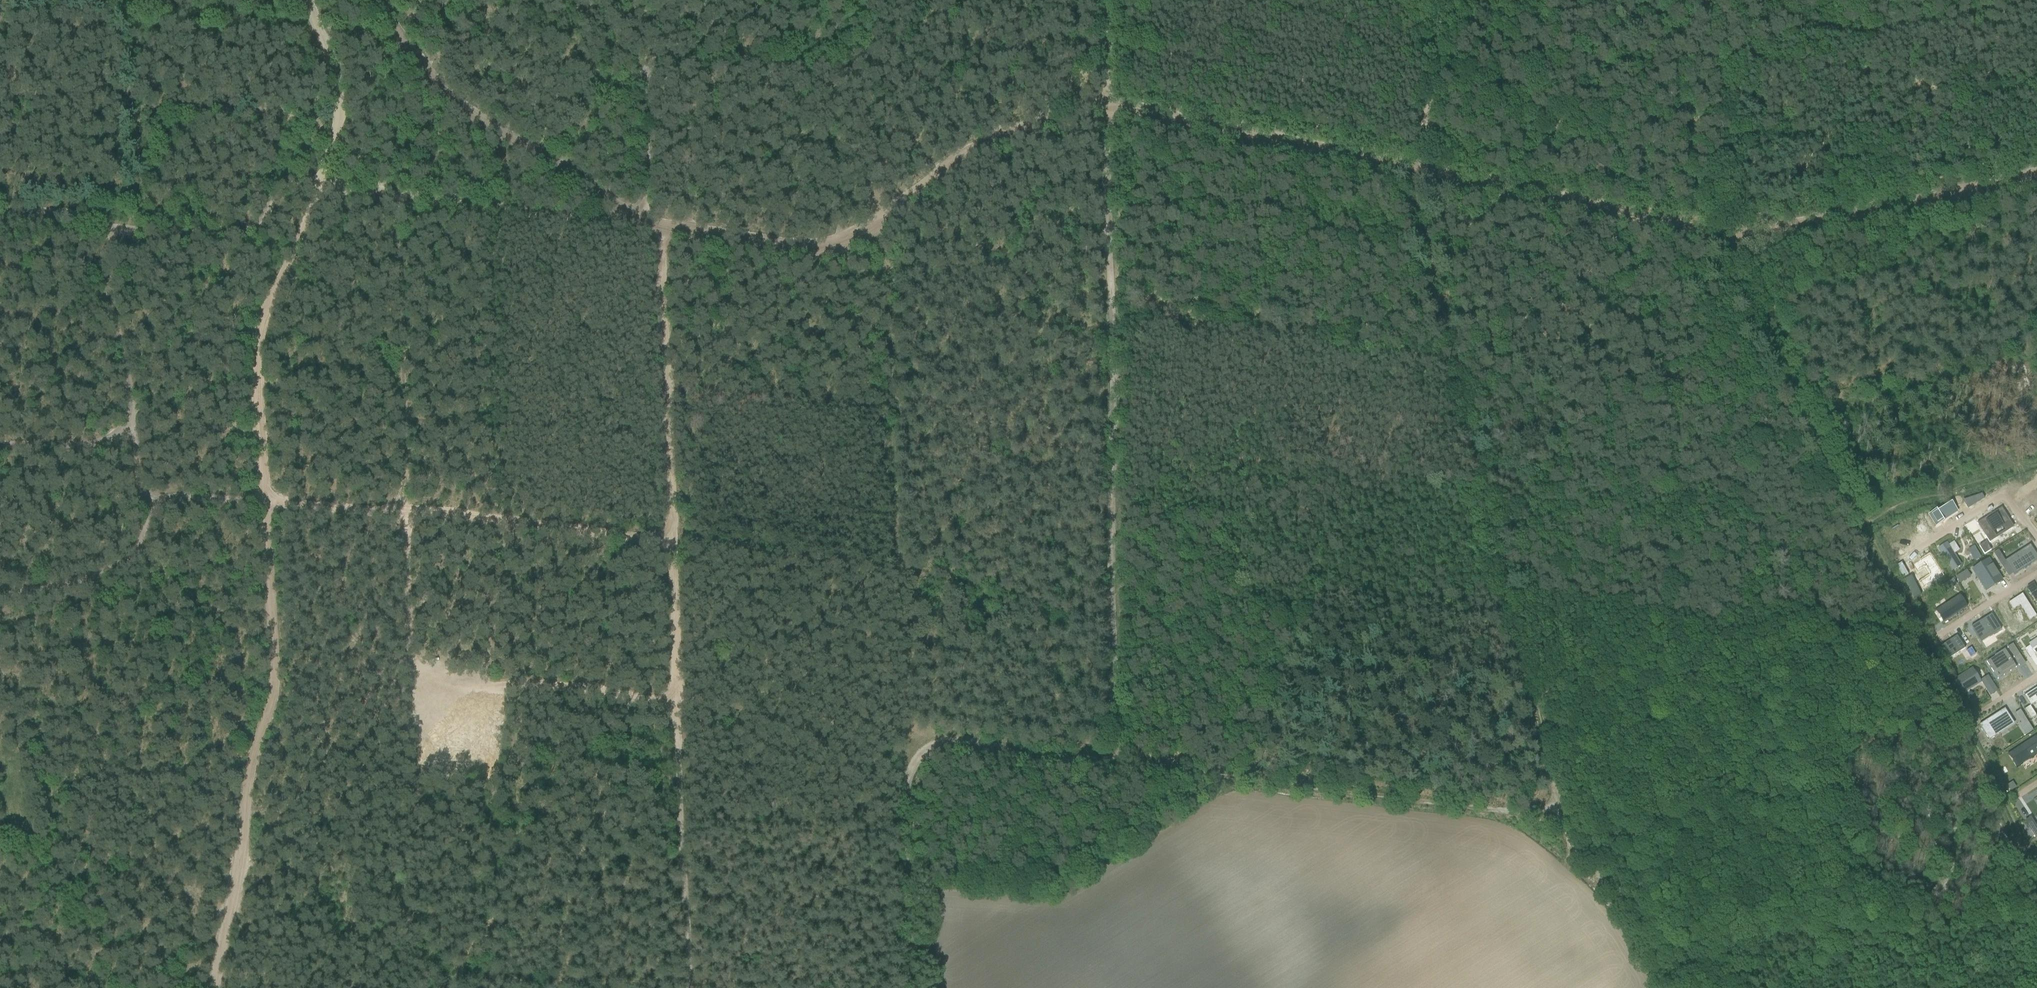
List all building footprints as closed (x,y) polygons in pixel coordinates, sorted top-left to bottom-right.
[(1985,499),(1982,494),(1970,498),(1975,505),(1985,499)] [(1937,510),(1929,515),(1936,526),(1944,521),(1957,512),(1952,504),(1944,509),(1944,508),(1938,512),(1937,510)] [(1985,519),(1977,524),(1978,525),(1979,524),(1986,536),(1986,537),(1990,543),(1990,542),(1997,537),(1993,532),(2002,527),(2005,532),(2013,527),(2006,517),(2007,517),(2002,508),(1995,513),(1996,515),(1986,521),(1985,519)] [(1949,545),(1940,551),(1953,571),(1961,565),(1956,557),(1955,558),(1953,555),(1954,554),(1959,550),(1954,542),(1949,545)] [(1980,546),(1979,546),(1984,555),(1991,550),(1991,549),(1990,550),(1986,544),(1981,547),(1980,546)] [(2005,561),(2014,576),(2036,561),(2036,555),(2030,545),(2005,561)] [(1974,547),(1968,550),(1975,561),(1980,558),(1974,547)] [(1993,553),(1998,560),(2003,557),(1998,550),(1993,553)] [(1930,555),(1913,565),(1918,573),(1924,568),(1929,576),(1918,583),(1923,590),(1944,577),(1930,555)] [(1988,560),(1973,570),(1986,591),(2002,581),(1988,560)] [(1970,576),(1967,571),(1966,571),(1956,577),(1960,582),(1970,576)] [(1953,580),(1946,584),(1950,589),(1956,585),(1953,580)] [(1921,595),(1919,590),(1911,594),(1914,599),(1921,595)] [(2022,594),(2009,603),(2013,610),(2020,606),(2029,621),(2036,616),(2022,594)] [(1960,595),(1937,610),(1945,622),(1967,607),(1960,595)] [(1992,614),(1971,627),(1979,639),(1981,643),(1991,637),(2001,630),(1992,614)] [(1957,636),(1942,646),(1950,659),(1965,649),(1957,636)] [(2013,644),(2007,648),(2014,658),(2019,654),(2013,644)] [(2025,650),(2030,658),(2035,655),(2036,659),(2036,646),(2032,650),(2030,646),(2025,650)] [(1995,657),(1987,662),(1993,673),(1999,669),(2002,673),(2015,665),(2005,650),(1995,656),(1995,657)] [(1972,670),(1955,681),(1962,693),(1980,682),(1972,670)] [(1987,677),(1982,681),(1986,688),(1992,684),(1987,677)] [(2024,696),(2031,706),(2036,702),(2036,688),(2024,696)] [(2005,708),(1980,725),(1990,740),(2001,733),(2000,731),(2014,722),(2005,708)] [(2028,722),(2020,727),(2025,735),(2033,730),(2028,722)] [(2012,752),(2020,765),(2036,755),(2036,740),(2035,737),(2033,739),(2032,739),(2012,752)] [(2012,783),(2007,786),(2011,791),(2016,788),(2012,783)]
